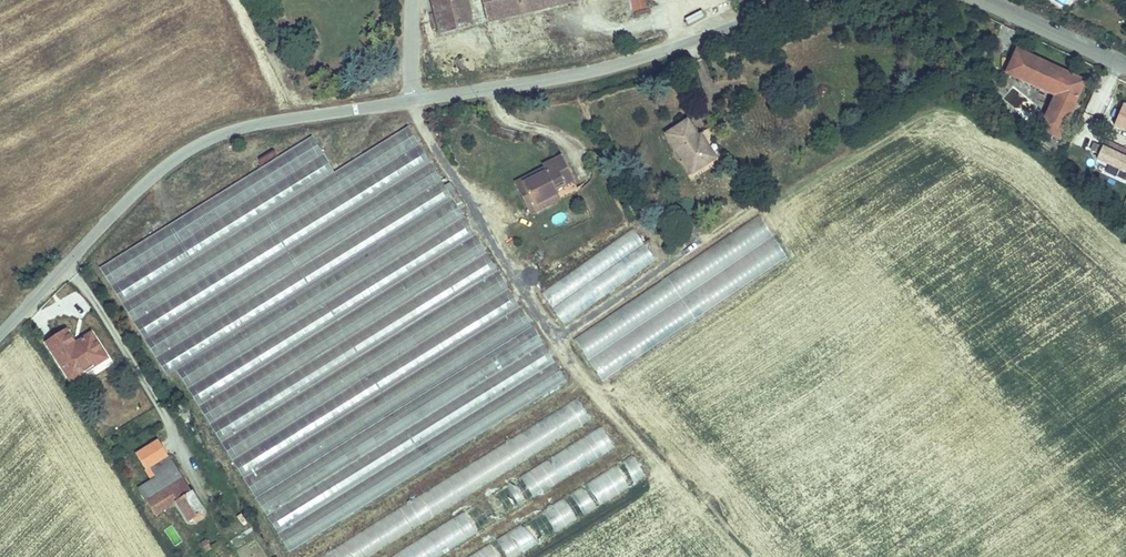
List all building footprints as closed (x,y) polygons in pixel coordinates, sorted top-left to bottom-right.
[(434,17),(427,19),(431,33),(437,31),(439,37),(543,12),(540,0),(430,0),(434,17)] [(646,0),(631,0),(634,11),(648,7),(646,0)] [(1032,86),(1057,97),(1058,95),(1075,103),(1084,82),(1066,73),(1064,77),(1040,66),(1032,86)] [(1058,95),(1057,97),(1055,101),(1072,109),(1075,103),(1058,95)] [(1125,130),(1125,107),(1124,106),(1115,125),(1125,130)] [(688,122),(669,133),(694,172),(717,158),(708,144),(715,140),(708,130),(698,136),(688,122)] [(101,266),(170,375),(179,370),(452,204),(444,191),(403,126),(330,173),(306,136),(101,266)] [(1106,137),(1102,146),(1098,144),(1095,150),(1102,154),(1100,158),(1121,168),(1118,175),(1125,179),(1125,147),(1106,137)] [(521,182),(515,185),(520,195),(550,179),(548,176),(564,166),(553,145),(544,150),(541,147),(533,151),(534,154),(537,159),(516,170),(521,182)] [(506,170),(515,185),(521,182),(516,170),(537,159),(534,154),(506,170)] [(550,179),(520,195),(524,202),(554,185),(550,179)] [(447,189),(444,191),(452,204),(458,200),(450,187),(447,189)] [(452,204),(179,370),(293,548),(433,463),(567,383),(497,270),(455,205),(454,206),(452,204)] [(761,218),(572,337),(599,380),(789,262),(761,218)] [(562,324),(656,261),(633,228),(539,291),(562,324)] [(65,329),(45,341),(69,380),(104,358),(88,332),(74,341),(65,329)] [(592,423),(579,402),(314,556),(364,556),(592,423)] [(176,502),(168,490),(185,479),(171,456),(152,468),(159,479),(140,491),(155,516),(176,502)] [(185,479),(168,490),(176,502),(188,521),(191,520),(194,523),(202,518),(201,514),(206,511),(185,479)] [(174,548),(183,542),(172,524),(163,530),(174,548)] [(208,546),(215,556),(216,556),(224,552),(217,541),(208,546)]
